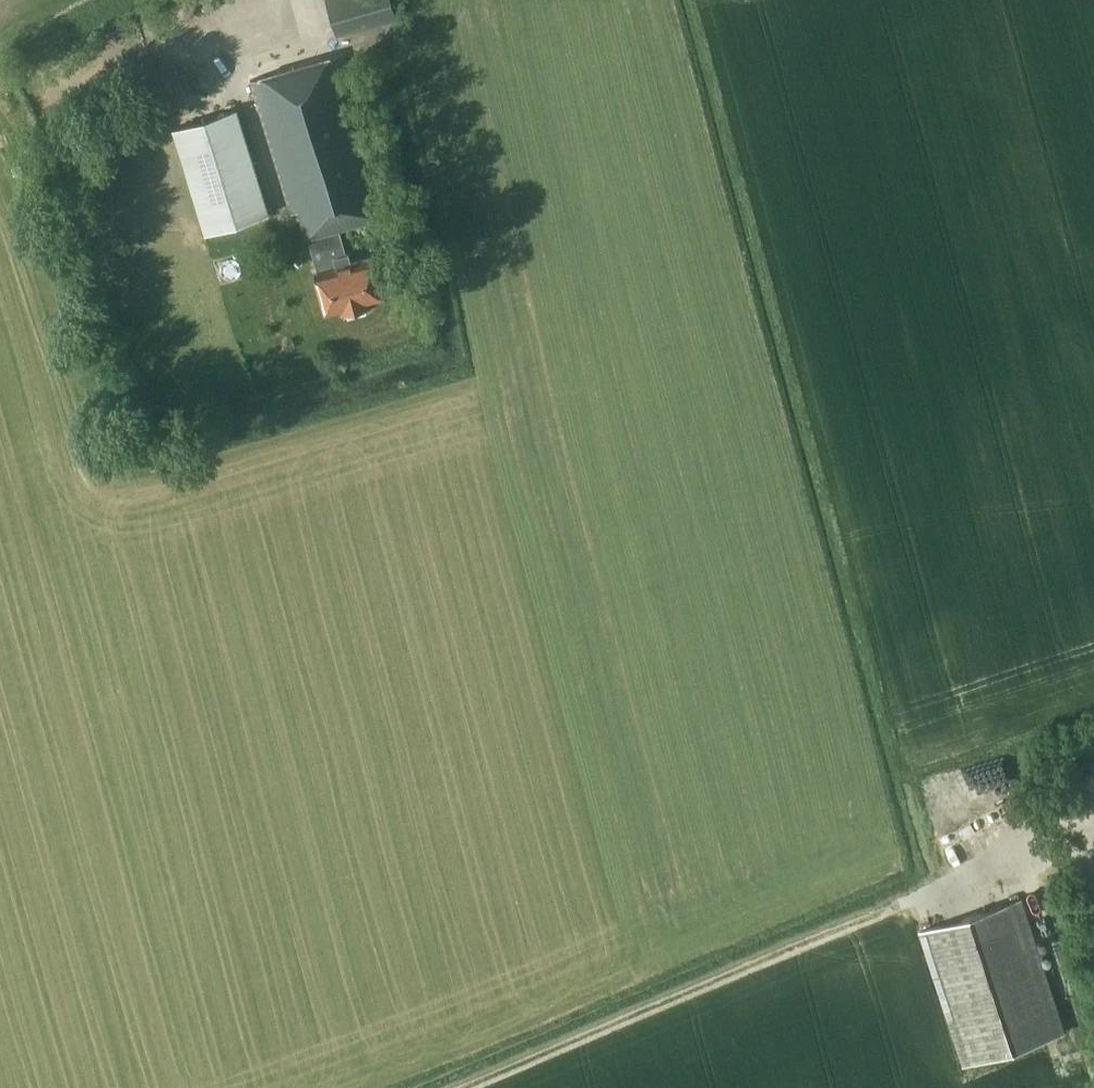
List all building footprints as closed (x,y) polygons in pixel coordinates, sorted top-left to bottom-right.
[(390,0),(325,0),(336,38),(396,21),(390,0)] [(381,297),(370,260),(369,256),(353,260),(351,253),(346,255),(339,231),(387,216),(337,54),(250,81),(289,214),(297,212),(305,239),(307,238),(317,272),(316,272),(328,313),(381,297)] [(270,214),(237,110),(173,130),(207,234),(270,214)] [(996,816),(1027,805),(1015,773),(984,785),(996,816)] [(1065,1030),(1022,896),(918,930),(961,1063),(1065,1030)]
